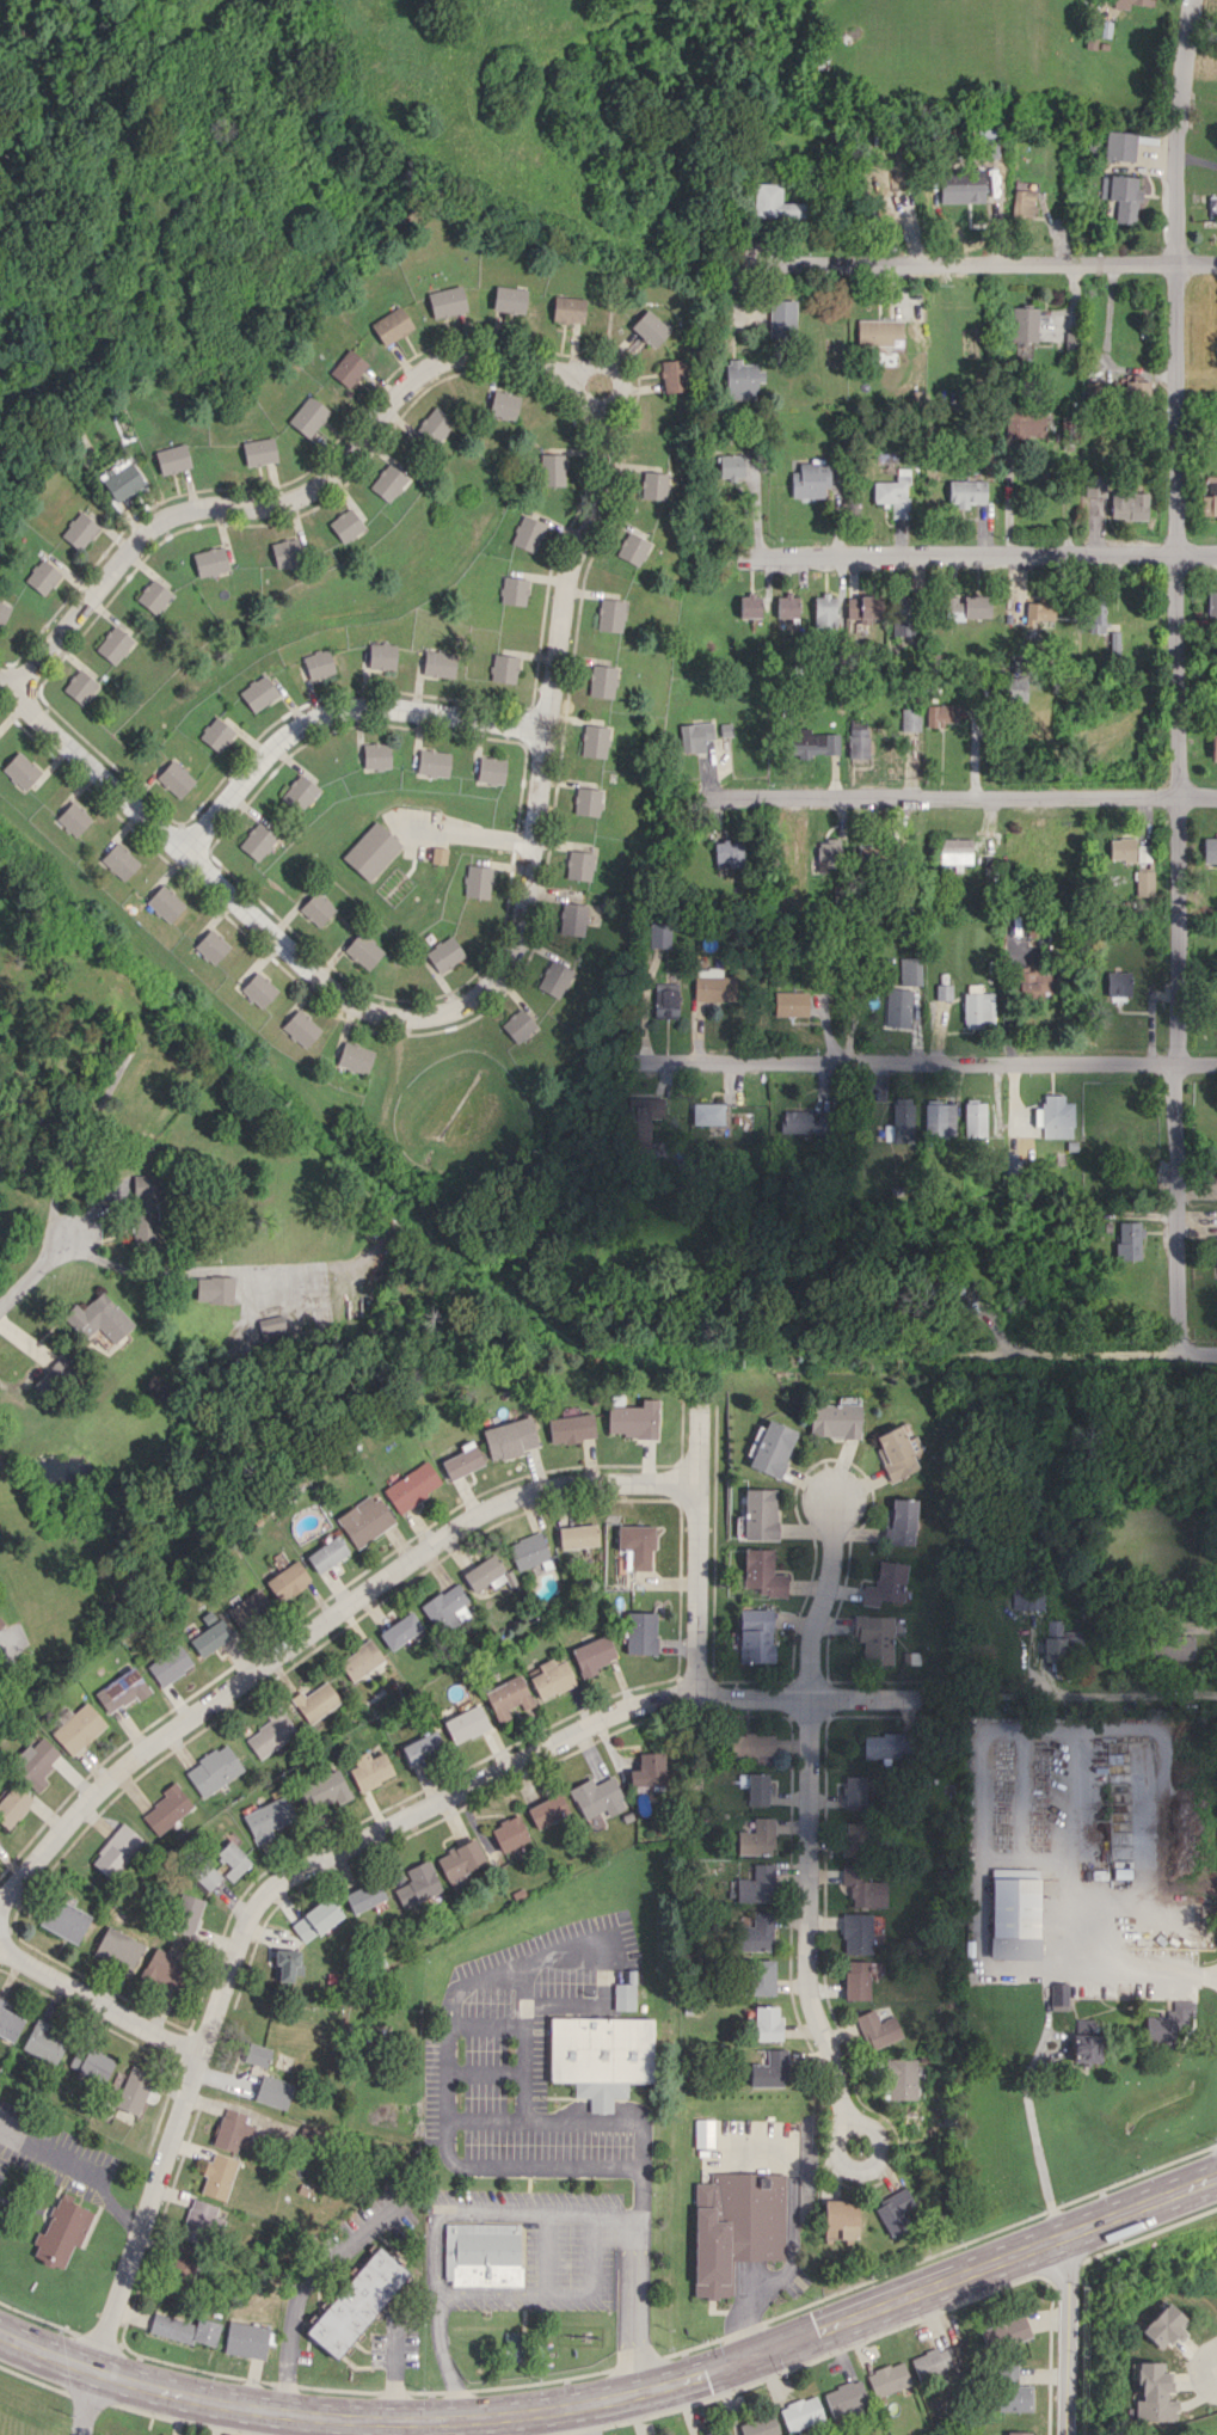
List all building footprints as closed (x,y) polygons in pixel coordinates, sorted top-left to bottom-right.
[(1132,9),(1132,4),(1150,5),(1150,0),(1117,0),(1116,9),(1132,9)] [(996,157),(995,128),(978,128),(979,158),(996,157)] [(1135,132),(1105,132),(1104,160),(1134,161),(1135,132)] [(940,203),(983,202),(983,169),(939,170),(940,203)] [(1115,222),(1138,223),(1139,189),(1137,189),(1137,176),(1101,175),(1100,199),(1116,200),(1115,222)] [(806,218),(806,203),(780,202),(780,183),(754,183),(753,216),(806,218)] [(1034,216),(1035,190),(1013,189),(1012,215),(1034,216)] [(467,311),(462,285),(428,292),(433,318),(467,311)] [(527,289),(495,285),(493,311),(524,314),(527,289)] [(585,298),(554,296),(552,321),(584,323),(585,298)] [(794,300),(768,300),(768,337),(794,337),(794,300)] [(385,346),(414,327),(400,305),(371,325),(385,346)] [(1036,342),(1037,308),(1012,307),(1011,341),(1036,342)] [(631,327),(655,349),(672,331),(648,309),(631,327)] [(856,319),(856,345),(892,346),(892,339),(901,339),(901,320),(856,319)] [(368,363),(348,348),(329,375),(350,389),(368,363)] [(758,398),(757,382),(764,381),(764,365),(741,366),(741,359),(726,359),(726,399),(758,398)] [(661,361),(662,392),(686,391),(684,360),(661,361)] [(1148,401),(1149,378),(1125,378),(1124,400),(1148,401)] [(488,415),(514,420),(519,395),(493,390),(488,415)] [(287,420),(307,438),(330,412),(310,395),(287,420)] [(434,447),(453,420),(432,406),(414,434),(434,447)] [(1006,438),(1043,437),(1043,411),(1006,412),(1006,438)] [(278,460),(273,436),(241,443),(247,467),(278,460)] [(155,450),(161,475),(192,468),(186,443),(155,450)] [(564,485),(564,454),(540,454),(541,486),(564,485)] [(743,455),(719,455),(719,480),(744,479),(743,455)] [(828,498),(829,460),(799,460),(799,472),(791,472),(791,497),(828,498)] [(103,480),(115,502),(146,484),(133,462),(103,480)] [(388,503),(408,478),(389,462),(368,487),(388,503)] [(872,482),(872,503),(888,503),(888,519),(907,519),(907,468),(896,468),(896,482),(872,482)] [(668,474),(643,471),(640,497),(665,500),(668,474)] [(1103,497),(1104,478),(1086,477),(1086,496),(1103,497)] [(984,503),(985,480),(949,480),(949,506),(967,506),(967,503),(984,503)] [(1135,504),(1147,505),(1147,493),(1110,491),(1109,516),(1135,518),(1135,504)] [(1200,495),(1199,517),(1216,517),(1216,495),(1200,495)] [(327,523),(341,544),(364,529),(350,508),(327,523)] [(61,537),(83,551),(100,523),(78,510),(61,537)] [(545,523),(521,515),(511,544),(534,553),(545,523)] [(615,555),(638,566),(650,542),(626,531),(615,555)] [(270,543),(275,567),(302,563),(298,538),(270,543)] [(199,578),(230,571),(223,546),(193,554),(199,578)] [(24,580),(43,596),(61,574),(42,558),(24,580)] [(529,579),(503,575),(499,602),(524,606),(529,579)] [(137,601),(157,615),(173,592),(152,578),(137,601)] [(1207,591),(1207,616),(1216,616),(1216,591),(1207,591)] [(797,595),(776,594),(776,619),(797,619),(797,595)] [(738,595),(738,618),(761,617),(760,595),(738,595)] [(813,627),(835,627),(835,595),(813,595),(813,627)] [(847,595),(845,622),(871,623),(871,618),(881,618),(881,597),(847,595)] [(990,618),(989,595),(944,596),(945,619),(990,618)] [(891,635),(914,636),(915,597),(893,596),(891,635)] [(596,630),(622,632),(624,600),(598,598),(596,630)] [(1090,633),(1104,633),(1103,598),(1089,599),(1090,633)] [(10,608),(0,602),(0,627),(10,608)] [(1025,623),(1036,624),(1036,619),(1053,619),(1053,603),(1025,602),(1025,623)] [(135,639),(116,625),(97,651),(115,665),(135,639)] [(1111,652),(1118,652),(1117,631),(1110,631),(1111,652)] [(396,645),(368,643),(367,668),(395,670),(396,645)] [(303,655),(308,680),(335,674),(330,649),(303,655)] [(453,679),(457,654),(426,649),(422,674),(453,679)] [(518,656),(492,654),(490,681),(516,683),(518,656)] [(613,698),(615,666),(589,665),(588,696),(613,698)] [(62,689),(82,705),(99,684),(79,668),(62,689)] [(253,712),(279,695),(265,674),(239,691),(253,712)] [(927,704),(926,726),(945,727),(945,722),(957,722),(958,705),(927,704)] [(901,730),(920,730),(920,709),(901,709),(901,730)] [(199,736),(218,753),(236,732),(217,715),(199,736)] [(848,758),(868,758),(868,722),(848,721),(848,758)] [(712,722),(680,724),(681,752),(705,751),(704,740),(713,739),(712,722)] [(579,755),(604,758),(609,727),(583,724),(579,755)] [(809,733),(809,728),(791,728),(791,756),(811,757),(811,754),(838,754),(838,733),(809,733)] [(390,743),(362,742),(361,768),(389,769),(390,743)] [(451,754),(419,748),(414,772),(446,778),(451,754)] [(1,769),(23,790),(40,772),(18,751),(1,769)] [(505,759),(479,756),(475,781),(503,785),(505,759)] [(179,799),(196,780),(172,759),(156,777),(179,799)] [(318,787),(297,773),(280,799),(302,813),(318,787)] [(600,790),(574,787),(571,814),(597,816),(600,790)] [(74,837),(91,819),(72,801),(54,819),(74,837)] [(238,846),(257,862),(277,837),(258,821),(238,846)] [(341,856),(367,881),(402,846),(376,821),(341,856)] [(1202,865),(1216,866),(1216,838),(1203,837),(1202,865)] [(972,864),(971,838),(940,839),(940,864),(958,864),(972,864)] [(1135,861),(1135,838),(1110,838),(1110,860),(1135,861)] [(841,868),(840,839),(816,840),(817,868),(841,868)] [(122,881),(139,863),(116,841),(99,859),(122,881)] [(743,842),(713,841),(713,868),(742,869),(743,842)] [(591,851),(565,850),(563,879),(590,880),(591,851)] [(489,898),(491,866),(465,865),(463,896),(489,898)] [(1153,870),(1135,871),(1136,896),(1154,896),(1153,870)] [(170,923),(185,903),(160,884),(145,904),(170,923)] [(298,909),(318,927),(335,909),(316,891),(298,909)] [(583,935),(585,904),(560,903),(558,934),(583,935)] [(669,948),(670,923),(648,923),(647,947),(669,948)] [(212,964),(230,947),(211,928),(193,946),(212,964)] [(383,950),(359,931),(343,950),(367,970),(383,950)] [(437,973),(465,956),(452,935),(424,952),(437,973)] [(900,985),(921,984),(920,957),(900,957),(900,985)] [(535,988),(559,999),(572,970),(548,959),(535,988)] [(1015,997),(1050,996),(1050,973),(1040,973),(1040,969),(1027,969),(1027,966),(1014,966),(1015,997)] [(693,1001),(735,1002),(735,976),(720,976),(720,968),(693,968),(693,1001)] [(240,988),(260,1008),(277,991),(257,971),(240,988)] [(1131,996),(1130,971),(1106,972),(1107,996),(1131,996)] [(677,1019),(677,983),(653,983),(652,1019),(677,1019)] [(950,984),(935,985),(935,1000),(951,999),(950,984)] [(886,1026),(910,1027),(911,989),(887,988),(886,1026)] [(966,989),(966,1026),(992,1026),(993,992),(980,992),(980,989),(966,989)] [(807,992),(774,992),(774,1016),(807,1016),(807,992)] [(536,1026),(520,1007),(499,1025),(515,1044),(536,1026)] [(306,1048),(321,1028),(296,1008),(280,1028),(306,1048)] [(336,1067),(367,1073),(372,1048),(341,1042),(336,1067)] [(1042,1137),(1072,1138),(1073,1102),(1063,1102),(1063,1095),(1042,1094),(1042,1108),(1034,1108),(1034,1126),(1042,1127),(1042,1137)] [(662,1098),(628,1097),(628,1153),(649,1154),(649,1118),(662,1118),(662,1098)] [(912,1144),(913,1098),(892,1097),(892,1144),(912,1144)] [(985,1102),(963,1103),(964,1137),(986,1137),(985,1102)] [(723,1103),(692,1103),(692,1125),(723,1124),(723,1103)] [(924,1135),(955,1135),(954,1103),(924,1103),(924,1135)] [(781,1133),(825,1134),(825,1117),(810,1117),(811,1111),(781,1110),(781,1133)] [(133,1175),(133,1197),(134,1247),(157,1247),(155,1175),(133,1175)] [(1140,1260),(1141,1222),(1116,1221),(1115,1259),(1140,1260)] [(233,1277),(196,1276),(196,1302),(233,1303),(233,1277)] [(80,1310),(75,1303),(61,1315),(83,1340),(98,1327),(112,1344),(133,1326),(103,1290),(80,1310)] [(263,1340),(286,1335),(282,1314),(258,1320),(263,1340)] [(46,1398),(76,1371),(62,1356),(33,1383),(46,1398)] [(655,1437),(656,1399),(639,1399),(639,1407),(605,1406),(605,1436),(655,1437)] [(858,1405),(807,1404),(806,1437),(857,1437),(858,1405)] [(548,1443),(593,1439),(591,1413),(546,1418),(548,1443)] [(489,1461),(538,1447),(528,1415),(480,1430),(489,1461)] [(777,1478),(794,1430),(764,1419),(747,1467),(777,1478)] [(917,1469),(911,1454),(919,1451),(906,1421),(872,1435),(877,1448),(874,1449),(888,1482),(917,1469)] [(439,1462),(449,1481),(483,1464),(474,1445),(439,1462)] [(382,1488),(397,1513),(442,1485),(427,1461),(382,1488)] [(774,1539),(774,1488),(741,1489),(742,1540),(774,1539)] [(394,1522),(372,1492),(335,1518),(357,1549),(394,1522)] [(913,1545),(914,1498),(890,1498),(890,1510),(884,1510),(883,1544),(913,1545)] [(558,1526),(560,1548),(598,1546),(597,1524),(558,1526)] [(651,1526),(616,1525),(616,1549),(629,1549),(629,1570),(651,1571),(651,1526)] [(506,1544),(516,1571),(550,1558),(540,1531),(506,1544)] [(317,1574),(349,1553),(337,1535),(305,1556),(317,1574)] [(771,1549),(742,1548),(742,1593),(785,1593),(786,1574),(771,1574),(771,1549)] [(489,1582),(493,1588),(506,1579),(511,1586),(516,1584),(495,1552),(462,1574),(474,1592),(489,1582)] [(265,1581),(279,1602),(311,1581),(296,1560),(265,1581)] [(860,1604),(878,1607),(879,1600),(902,1602),(907,1564),(878,1560),(875,1586),(862,1584),(860,1604)] [(421,1606),(440,1635),(470,1615),(463,1604),(469,1600),(457,1581),(421,1606)] [(225,1610),(237,1628),(270,1606),(258,1587),(225,1610)] [(1011,1609),(1042,1610),(1042,1588),(1012,1588),(1011,1609)] [(773,1610),(738,1609),(737,1662),(771,1663),(773,1610)] [(424,1630),(414,1612),(379,1631),(389,1649),(424,1630)] [(655,1612),(625,1612),(625,1654),(655,1654),(655,1612)] [(893,1616),(853,1615),(852,1639),(863,1639),(862,1664),(892,1665),(893,1616)] [(198,1657),(231,1638),(220,1619),(187,1638),(198,1657)] [(1042,1657),(1080,1658),(1081,1631),(1061,1631),(1061,1620),(1046,1620),(1046,1637),(1042,1637),(1042,1657)] [(616,1659),(607,1634),(570,1648),(581,1679),(598,1672),(596,1666),(616,1659)] [(1194,1635),(1164,1635),(1164,1659),(1195,1658),(1194,1635)] [(352,1682),(384,1659),(370,1638),(337,1661),(352,1682)] [(191,1666),(177,1644),(145,1665),(159,1687),(191,1666)] [(535,1665),(536,1669),(528,1673),(539,1701),(575,1686),(564,1659),(554,1664),(552,1658),(535,1665)] [(107,1715),(134,1695),(137,1701),(150,1692),(133,1668),(94,1697),(107,1715)] [(534,1705),(520,1675),(483,1691),(497,1723),(510,1717),(506,1709),(518,1704),(521,1711),(534,1705)] [(290,1698),(308,1724),(340,1702),(326,1680),(303,1696),(300,1691),(290,1698)] [(71,1756),(106,1725),(85,1702),(50,1733),(71,1756)] [(489,1727),(478,1703),(442,1721),(453,1745),(489,1727)] [(243,1736),(258,1759),(297,1733),(281,1710),(243,1736)] [(406,1764),(443,1753),(436,1732),(400,1743),(406,1764)] [(773,1733),(725,1734),(725,1757),(773,1757),(773,1733)] [(900,1758),(900,1734),(863,1735),(863,1758),(900,1758)] [(60,1755),(41,1737),(32,1747),(27,1743),(8,1764),(37,1791),(46,1782),(40,1776),(60,1755)] [(243,1770),(224,1743),(182,1771),(200,1798),(243,1770)] [(351,1758),(354,1766),(347,1769),(358,1792),(394,1775),(383,1751),(369,1758),(365,1751),(351,1758)] [(336,1804),(351,1797),(337,1768),(294,1789),(306,1813),(334,1799),(336,1804)] [(747,1786),(746,1804),(767,1804),(768,1774),(738,1773),(738,1786),(747,1786)] [(584,1820),(604,1809),(608,1817),(627,1807),(610,1776),(594,1785),(590,1777),(567,1789),(584,1820)] [(867,1776),(844,1776),(843,1808),(866,1808),(867,1776)] [(32,1798),(11,1784),(0,1800),(0,1823),(9,1830),(32,1798)] [(139,1816),(157,1837),(193,1805),(175,1784),(139,1816)] [(241,1814),(255,1845),(273,1837),(270,1830),(295,1819),(284,1795),(241,1814)] [(527,1806),(534,1827),(568,1815),(561,1795),(527,1806)] [(501,1853),(529,1840),(517,1815),(489,1828),(501,1853)] [(736,1854),(772,1855),(773,1817),(753,1817),(752,1831),(736,1831),(736,1854)] [(90,1863),(113,1880),(143,1839),(121,1822),(90,1863)] [(843,1856),(865,1857),(866,1823),(844,1822),(843,1856)] [(435,1856),(452,1891),(469,1882),(465,1875),(487,1864),(474,1838),(435,1856)] [(251,1861),(228,1840),(211,1858),(234,1880),(251,1861)] [(402,1909),(442,1890),(427,1859),(405,1870),(410,1881),(393,1889),(402,1909)] [(736,1878),(735,1901),(772,1902),(773,1864),(752,1863),(752,1878),(736,1878)] [(208,1891),(221,1877),(209,1864),(195,1878),(208,1891)] [(885,1881),(858,1881),(858,1866),(841,1866),(841,1885),(849,1885),(849,1907),(885,1907),(885,1881)] [(1038,1869),(990,1868),(989,1959),(1037,1959),(1038,1869)] [(352,1914),(386,1899),(377,1879),(343,1895),(352,1914)] [(202,1899),(179,1893),(170,1931),(193,1936),(202,1899)] [(290,1924),(304,1944),(342,1916),(328,1896),(290,1924)] [(40,1927),(79,1943),(91,1913),(52,1898),(40,1927)] [(736,1950),(772,1951),(772,1911),(752,1911),(752,1925),(736,1925),(736,1950)] [(871,1954),(872,1913),(841,1913),(841,1953),(871,1954)] [(93,1956),(131,1972),(143,1942),(105,1926),(93,1956)] [(140,1975),(153,1983),(155,1979),(176,1990),(190,1965),(155,1947),(140,1975)] [(278,1981),(292,1981),(293,1974),(299,1975),(300,1951),(274,1950),(274,1963),(279,1964),(278,1981)] [(774,1960),(747,1959),(747,1995),(773,1995),(774,1960)] [(869,1961),(844,1961),(843,1999),(868,1999),(869,1961)] [(635,1983),(614,1983),(613,2010),(634,2010),(635,1983)] [(1067,1983),(1050,1983),(1050,2010),(1067,2010),(1067,1983)] [(4,1999),(0,1998),(0,2035),(14,2040),(23,2018),(0,2009),(4,1999)] [(1175,2032),(1189,2032),(1189,2015),(1194,2015),(1194,2001),(1173,2001),(1173,2015),(1145,2014),(1144,2042),(1175,2042),(1175,2032)] [(754,2040),(780,2040),(779,2006),(753,2007),(754,2040)] [(854,2017),(869,2051),(902,2037),(893,2015),(878,2021),(873,2009),(854,2017)] [(21,2050),(55,2065),(66,2040),(45,2030),(48,2023),(35,2018),(21,2050)] [(549,2082),(574,2082),(574,2097),(589,2097),(589,2112),(611,2112),(611,2097),(627,2098),(627,2080),(652,2080),(652,2018),(550,2018),(549,2082)] [(1098,2062),(1099,2034),(1072,2034),(1071,2062),(1098,2062)] [(267,2067),(271,2047),(247,2043),(243,2062),(267,2067)] [(68,2068),(105,2083),(114,2058),(78,2044),(68,2068)] [(749,2086),(785,2086),(784,2049),(766,2049),(766,2064),(749,2064),(749,2086)] [(916,2059),(887,2058),(887,2099),(916,2099),(916,2059)] [(116,2108),(139,2115),(152,2072),(128,2065),(116,2108)] [(294,2084),(262,2073),(253,2100),(285,2110),(294,2084)] [(239,2139),(248,2142),(253,2126),(238,2121),(239,2120),(221,2115),(212,2146),(235,2152),(239,2139)] [(695,2147),(715,2147),(714,2119),(695,2119),(695,2147)] [(200,2193),(225,2201),(238,2161),(211,2152),(204,2175),(206,2175),(200,2193)] [(785,2260),(786,2173),(709,2173),(709,2183),(694,2183),(693,2297),(732,2297),(733,2260),(785,2260)] [(904,2213),(917,2206),(906,2186),(872,2205),(889,2236),(910,2224),(904,2213)] [(93,2212),(57,2197),(42,2234),(37,2231),(32,2244),(36,2246),(32,2257),(62,2269),(72,2245),(78,2248),(93,2212)] [(215,2216),(218,2206),(191,2198),(179,2237),(211,2247),(219,2218),(215,2216)] [(823,2238),(856,2239),(857,2201),(823,2200),(823,2238)] [(450,2286),(520,2287),(521,2224),(444,2223),(443,2277),(450,2278),(450,2286)] [(189,2290),(199,2253),(177,2246),(166,2284),(189,2290)] [(408,2272),(376,2246),(306,2333),(338,2359),(408,2272)] [(1185,2321),(1168,2302),(1138,2329),(1160,2353),(1183,2332),(1178,2327),(1185,2321)] [(148,2332),(192,2344),(193,2340),(214,2346),(221,2323),(197,2316),(195,2324),(154,2312),(148,2332)] [(1030,2338),(1024,2314),(979,2327),(985,2350),(1030,2338)] [(270,2328),(229,2320),(223,2352),(263,2360),(270,2328)] [(910,2358),(918,2382),(953,2369),(944,2345),(910,2358)] [(910,2384),(901,2360),(865,2374),(874,2398),(910,2384)] [(1133,2420),(1177,2421),(1177,2400),(1170,2400),(1170,2372),(1162,2372),(1162,2362),(1130,2362),(1129,2381),(1139,2381),(1139,2400),(1133,2400),(1133,2420)] [(1017,2385),(1017,2368),(998,2367),(996,2411),(1031,2412),(1031,2385),(1017,2385)] [(823,2391),(832,2419),(868,2407),(859,2379),(823,2391)] [(778,2407),(787,2432),(824,2419),(815,2394),(778,2407)] [(770,2411),(736,2426),(741,2434),(781,2434),(770,2411)]
